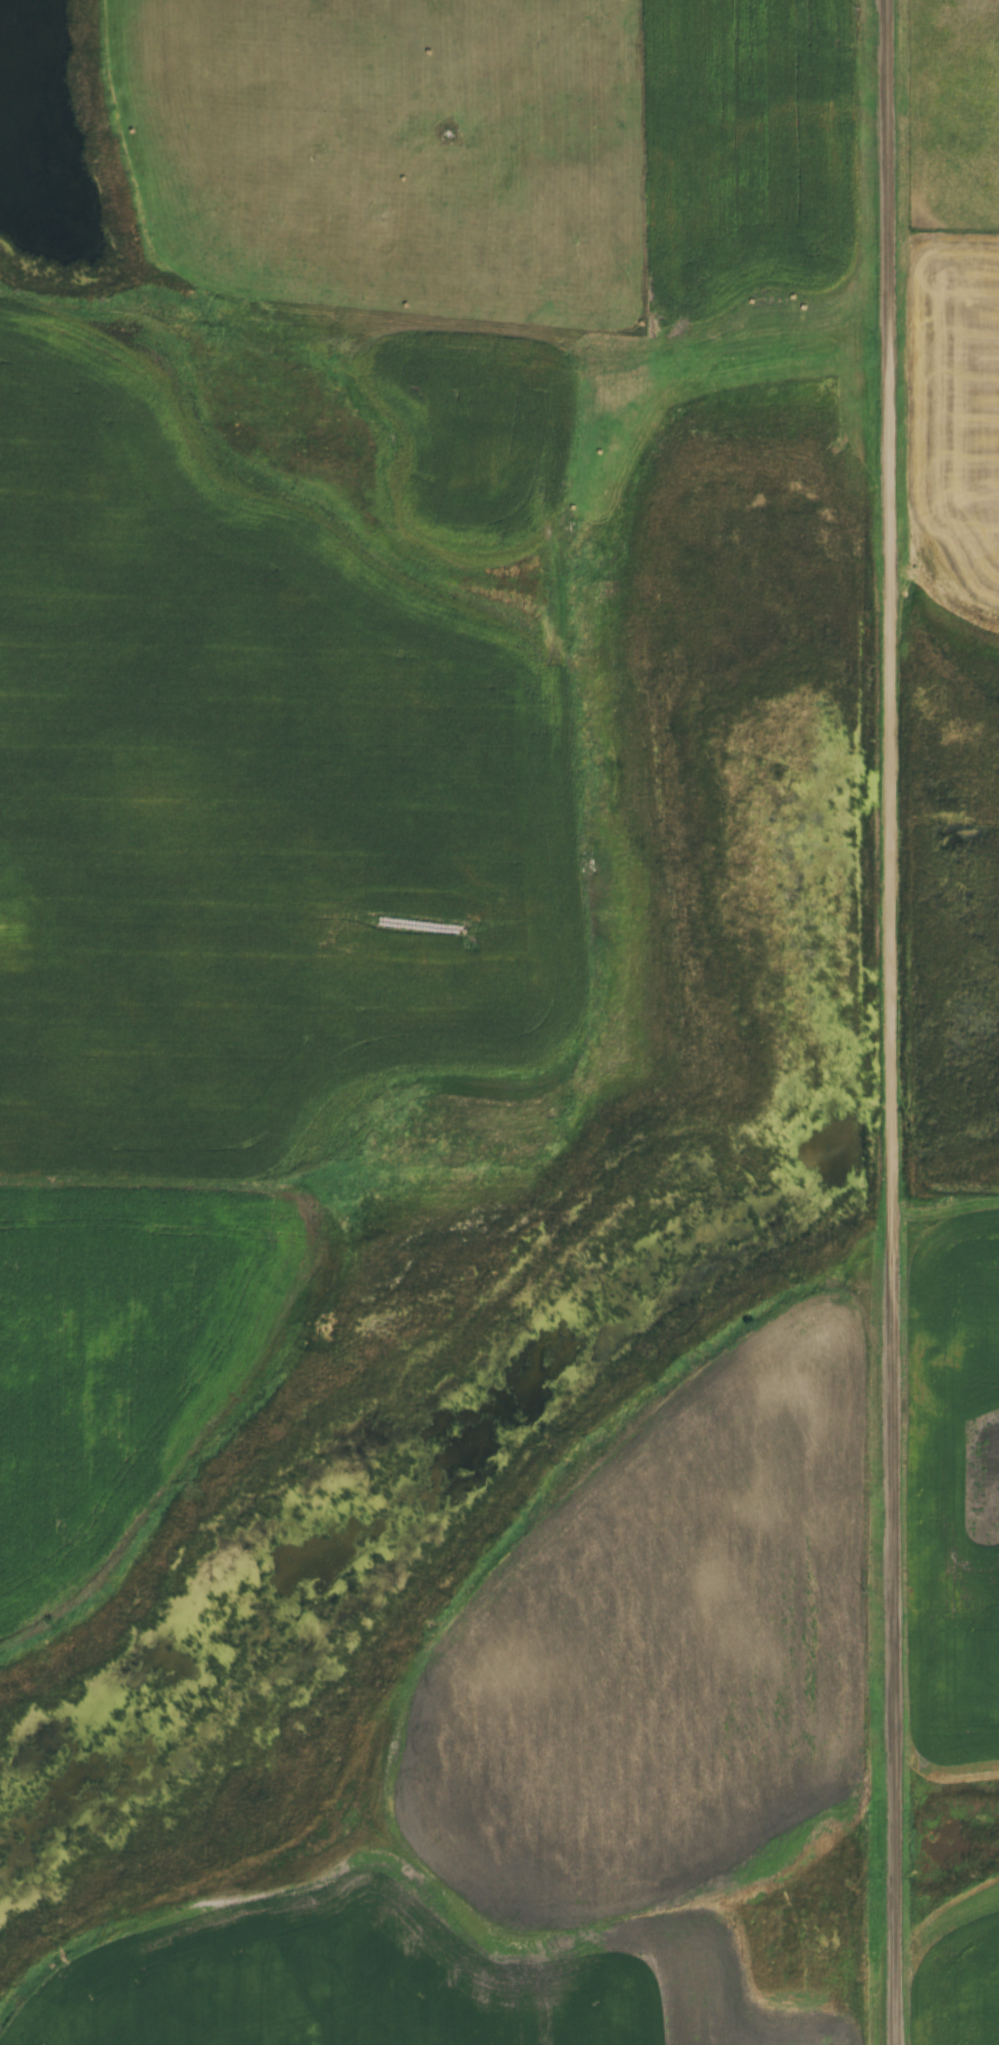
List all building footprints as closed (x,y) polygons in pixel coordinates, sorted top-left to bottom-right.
[(521,181),(512,180),(509,202),(519,204),(521,181)]
